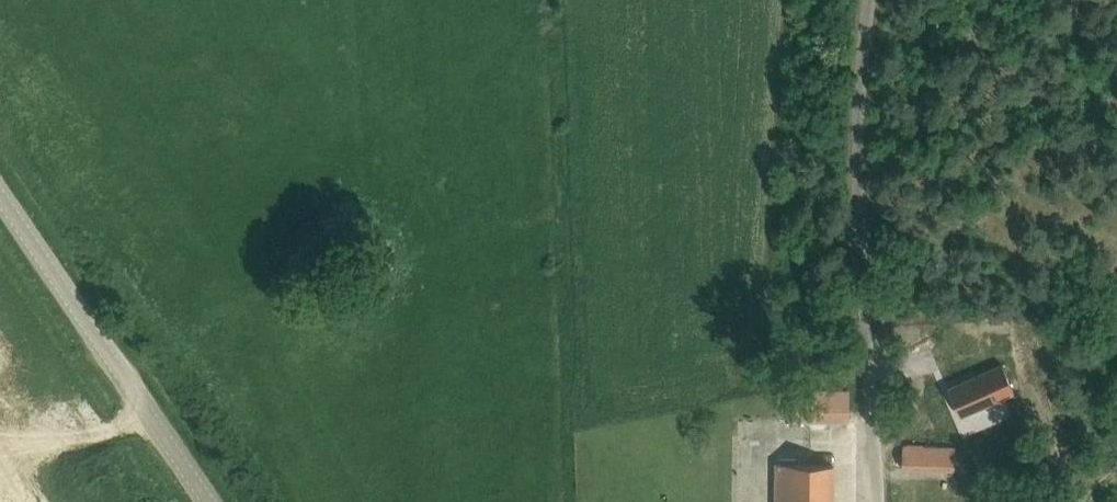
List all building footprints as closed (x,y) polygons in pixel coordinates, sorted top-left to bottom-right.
[(961,414),(981,405),(1013,391),(1002,365),(949,388),(961,414)] [(792,419),(827,420),(849,420),(850,391),(793,390),(792,419)] [(902,467),(924,468),(955,469),(956,447),(903,445),(902,467)] [(777,463),(777,501),(833,501),(833,464),(777,463)]
